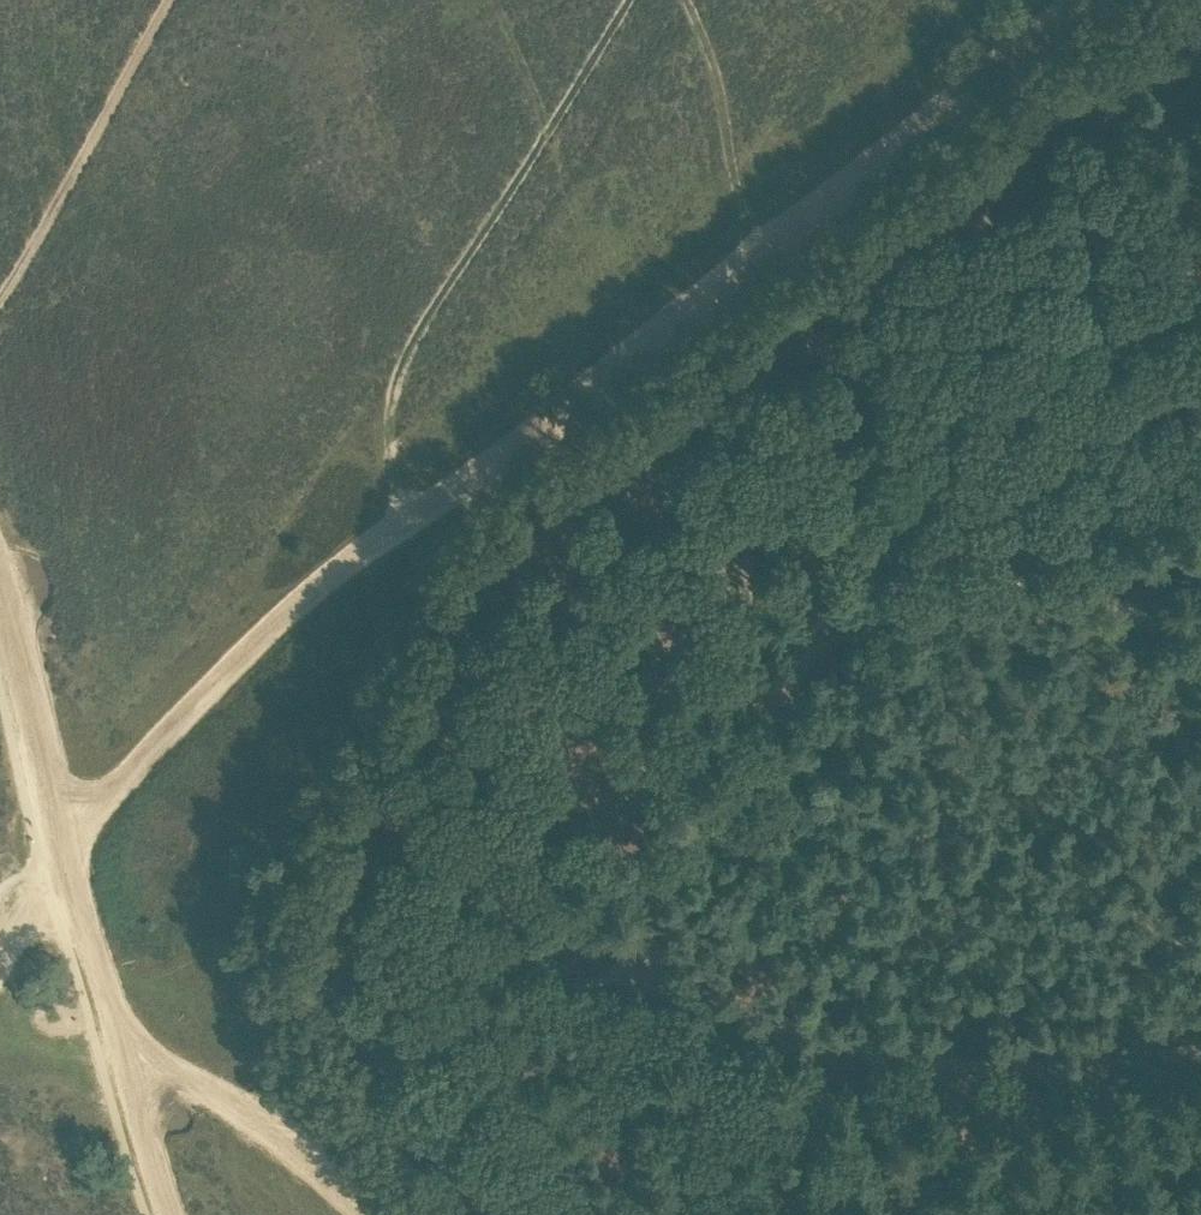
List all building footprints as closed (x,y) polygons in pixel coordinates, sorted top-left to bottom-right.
[(1018,412),(1035,407),(1031,391),(1014,396),(1018,412)] [(565,693),(562,671),(549,673),(552,694),(565,693)]
